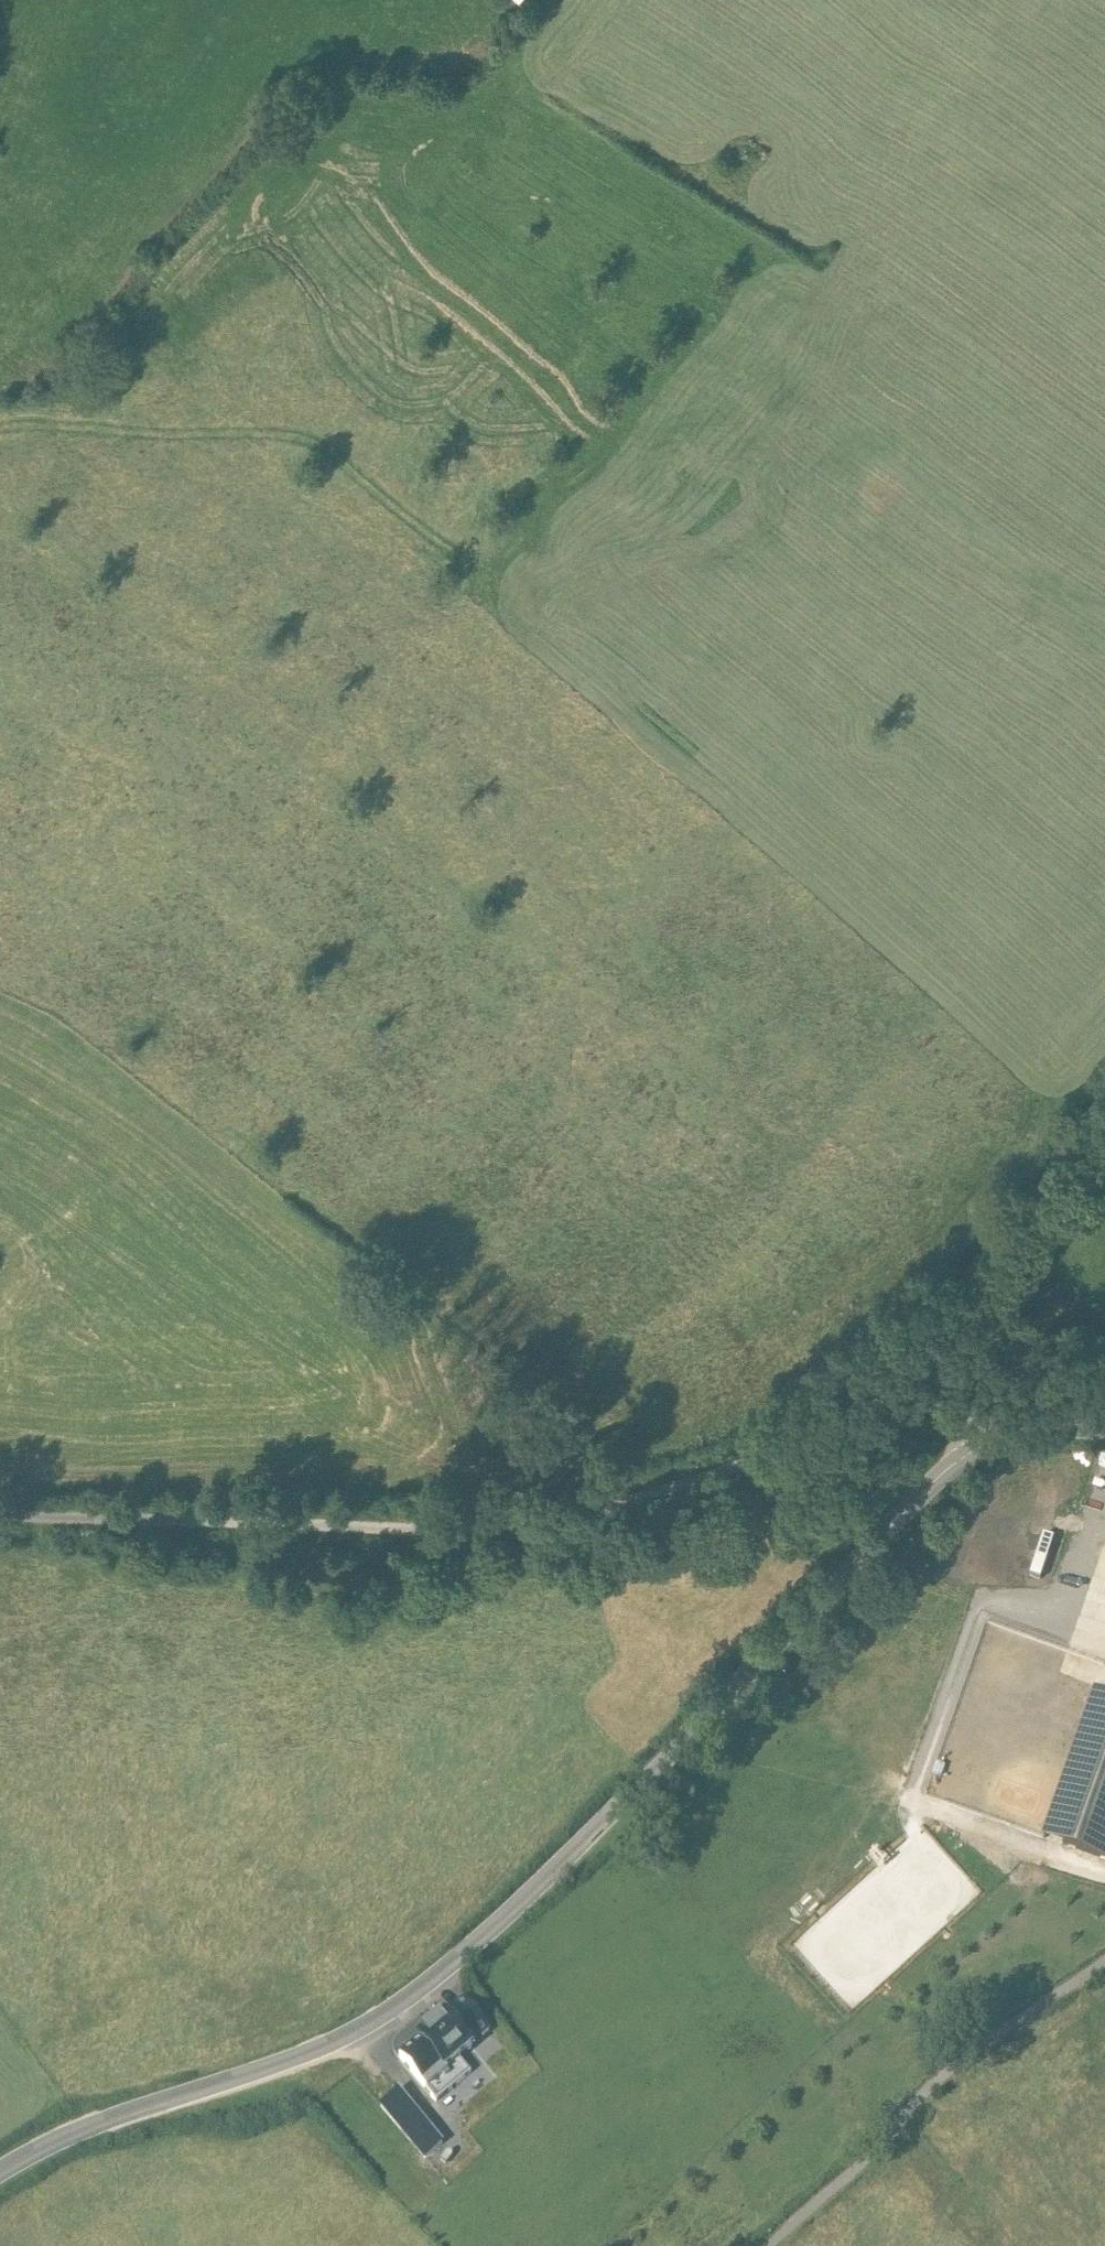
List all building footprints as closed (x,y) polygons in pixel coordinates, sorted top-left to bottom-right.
[(1095,1700),(1045,1833),(1104,1855),(1104,1704),(1095,1700)] [(453,2051),(465,2041),(438,2007),(410,2029),(414,2034),(393,2051),(428,2095),(465,2066),(453,2051)] [(398,2091),(381,2105),(425,2159),(442,2145),(398,2091)]
